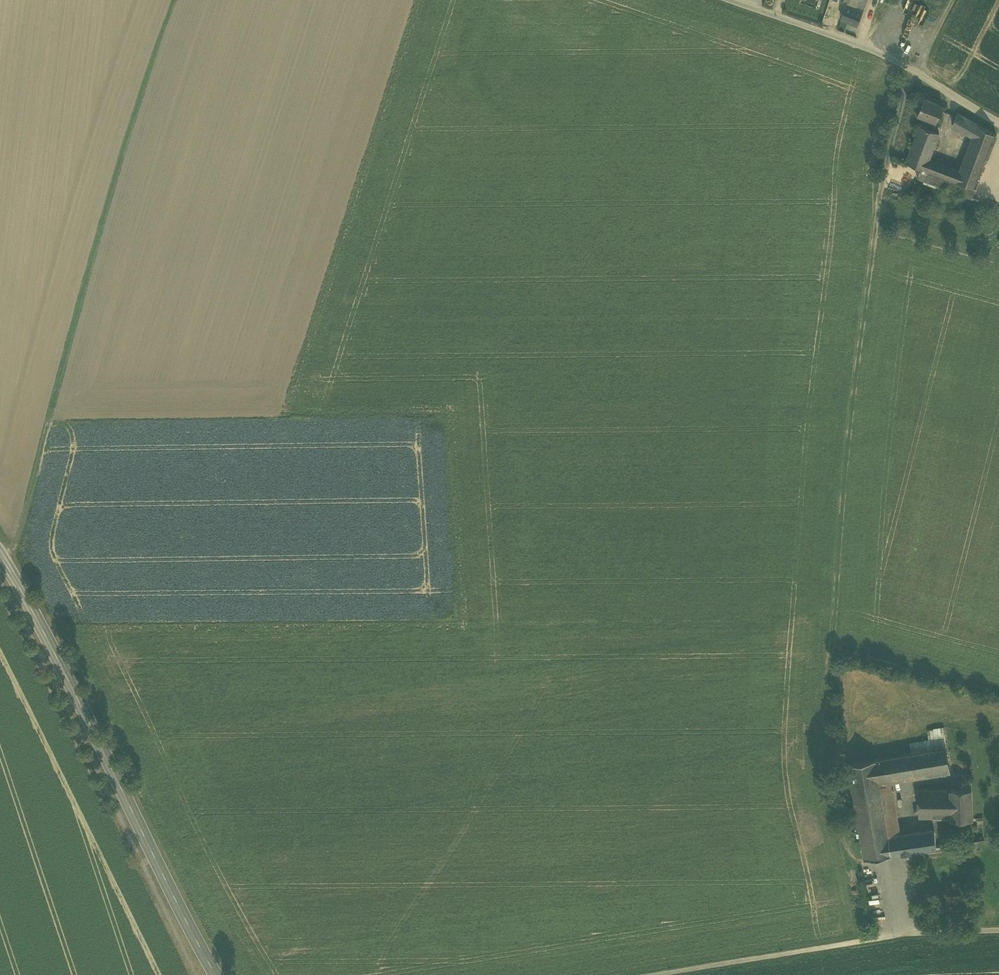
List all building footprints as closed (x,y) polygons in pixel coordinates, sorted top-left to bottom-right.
[(856,7),(863,10),(867,0),(859,0),(856,7)] [(858,25),(863,10),(856,7),(847,3),(842,18),(843,19),(843,18),(857,24),(858,25)] [(918,114),(924,117),(936,121),(937,122),(943,106),(924,99),(918,114)] [(954,125),(973,136),(977,124),(958,113),(954,125)] [(933,130),(936,121),(924,117),(921,125),(933,130)] [(973,136),(960,171),(956,181),(976,188),(986,163),(996,135),(977,124),(973,136)] [(996,167),(986,163),(976,188),(956,181),(960,171),(929,159),(939,132),(933,130),(921,125),(907,162),(921,168),(918,178),(983,202),(987,192),(996,167)] [(996,135),(986,163),(996,167),(987,192),(998,197),(998,136),(996,135)] [(872,856),(873,860),(903,854),(905,854),(902,838),(891,784),(957,765),(947,731),(946,727),(935,727),(938,740),(940,748),(917,753),(855,768),(872,856)] [(915,745),(917,753),(940,748),(938,740),(915,745)] [(967,776),(967,785),(978,785),(977,776),(967,776)] [(960,811),(960,818),(979,817),(978,785),(967,785),(959,786),(960,811)] [(926,787),(927,813),(950,812),(960,811),(959,786),(926,787)] [(930,817),(930,828),(940,827),(939,817),(930,817)] [(902,838),(905,854),(913,852),(945,846),(943,835),(942,830),(902,838)]
